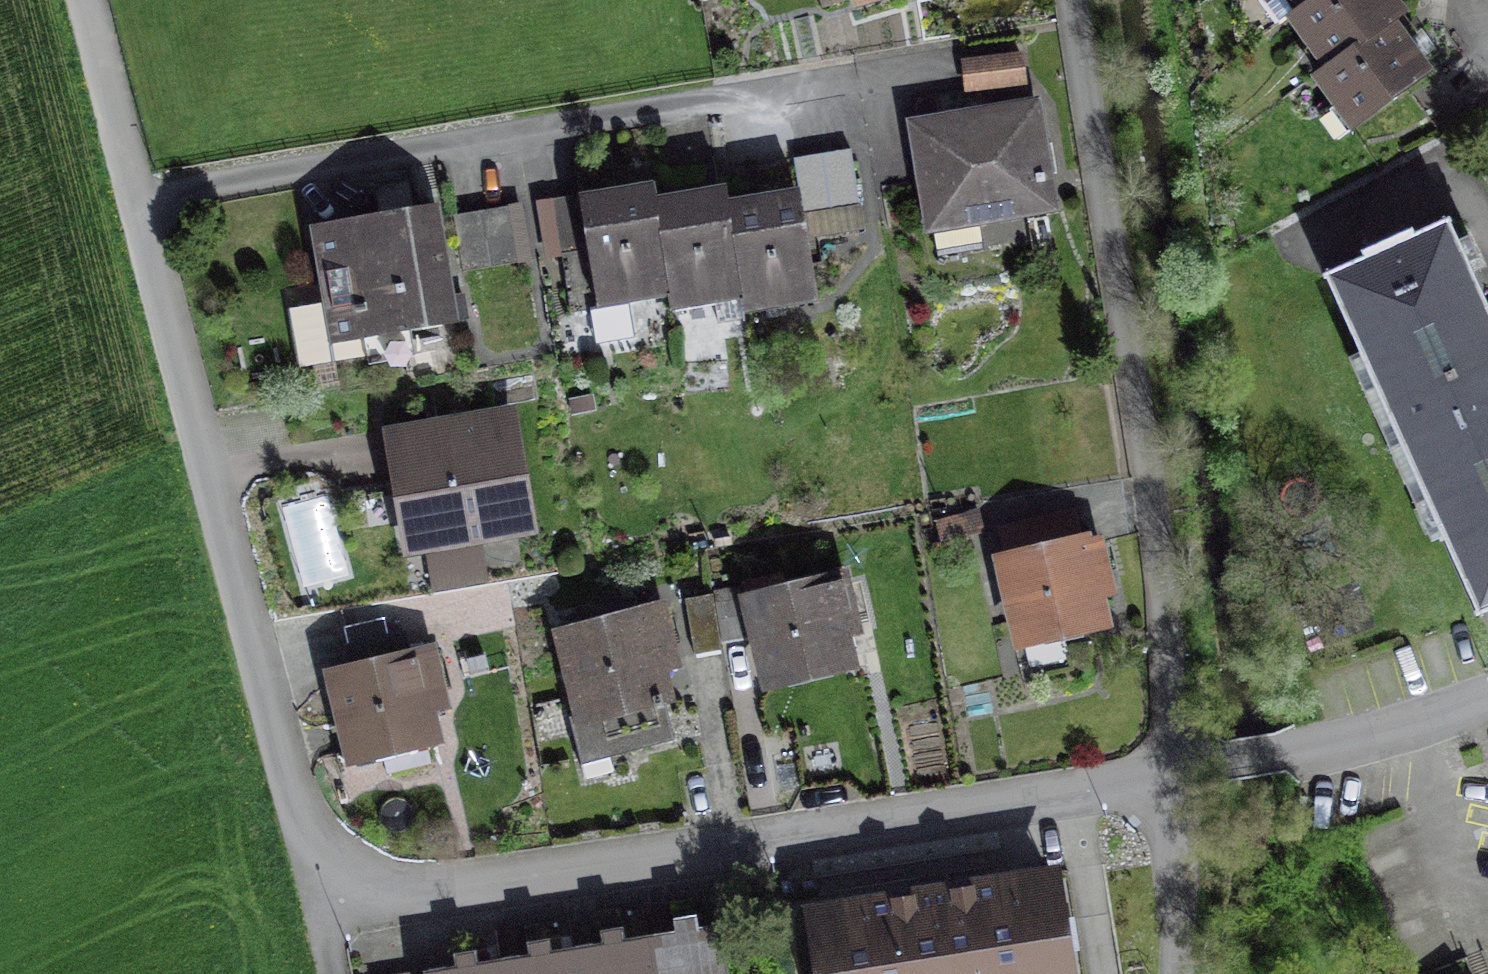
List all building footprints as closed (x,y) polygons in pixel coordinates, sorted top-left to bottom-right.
[(1297,23),(1330,0),(1281,0),(1297,23)] [(1322,89),(1398,37),(1413,26),(1395,0),(1330,0),(1297,23),(1283,33),(1322,89)] [(1318,92),(1352,142),(1432,86),(1398,37),(1322,89),(1318,92)] [(1021,55),(964,61),(967,89),(1024,83),(1021,55)] [(965,139),(919,147),(932,225),(1051,205),(1034,106),(962,118),(965,139)] [(823,154),(832,210),(804,215),(807,236),(863,227),(851,149),(823,154)] [(832,210),(823,154),(795,158),(804,215),(832,210)] [(670,295),(672,309),(717,302),(714,286),(740,282),(729,214),(727,199),(696,204),(694,190),(682,191),(677,194),(673,197),(670,203),(670,209),(656,211),(670,295)] [(580,194),(551,198),(560,255),(589,250),(595,291),(623,286),(626,302),(670,295),(656,211),(654,197),(582,208),(580,194)] [(740,282),(745,312),(790,305),(787,289),(815,284),(807,236),(804,215),(802,202),(729,214),(740,282)] [(431,204),(318,224),(334,318),(358,314),(362,339),(452,323),(451,321),(467,318),(463,295),(447,298),(431,204)] [(510,206),(453,215),(463,271),(519,262),(510,206)] [(1487,422),(1487,306),(1456,235),(1320,296),(1397,464),(1487,422)] [(510,415),(392,434),(400,482),(412,480),(422,537),(461,531),(463,538),(529,527),(510,415)] [(1397,464),(1471,626),(1487,618),(1487,422),(1397,464)] [(1079,502),(1004,518),(1012,555),(1087,539),(1079,502)] [(1083,542),(1004,561),(1023,640),(1101,621),(1094,591),(1111,587),(1099,541),(1084,544),(1083,542)] [(845,580),(752,602),(770,678),(847,660),(839,629),(856,625),(845,580)] [(749,638),(741,589),(714,593),(722,643),(749,638)] [(714,593),(685,598),(695,655),(724,650),(722,643),(714,593)] [(640,618),(566,637),(586,714),(572,718),(587,776),(612,769),(609,755),(673,738),(653,661),(672,656),(659,605),(638,610),(640,618)] [(351,673),(336,677),(355,753),(388,745),(394,771),(433,761),(426,736),(431,735),(423,703),(442,698),(429,647),(409,652),(404,632),(344,646),(351,673)] [(820,909),(830,973),(1062,973),(1046,873),(820,909)] [(652,973),(729,973),(724,939),(700,943),(696,915),(674,918),(678,946),(648,951),(652,973)] [(648,951),(627,954),(623,926),(601,930),(605,957),(575,962),(577,973),(652,973),(648,951)] [(575,962),(554,965),(550,938),(527,942),(531,969),(502,973),(577,973),(575,962)] [(477,949),(453,953),(457,973),(481,973),(477,949)]
